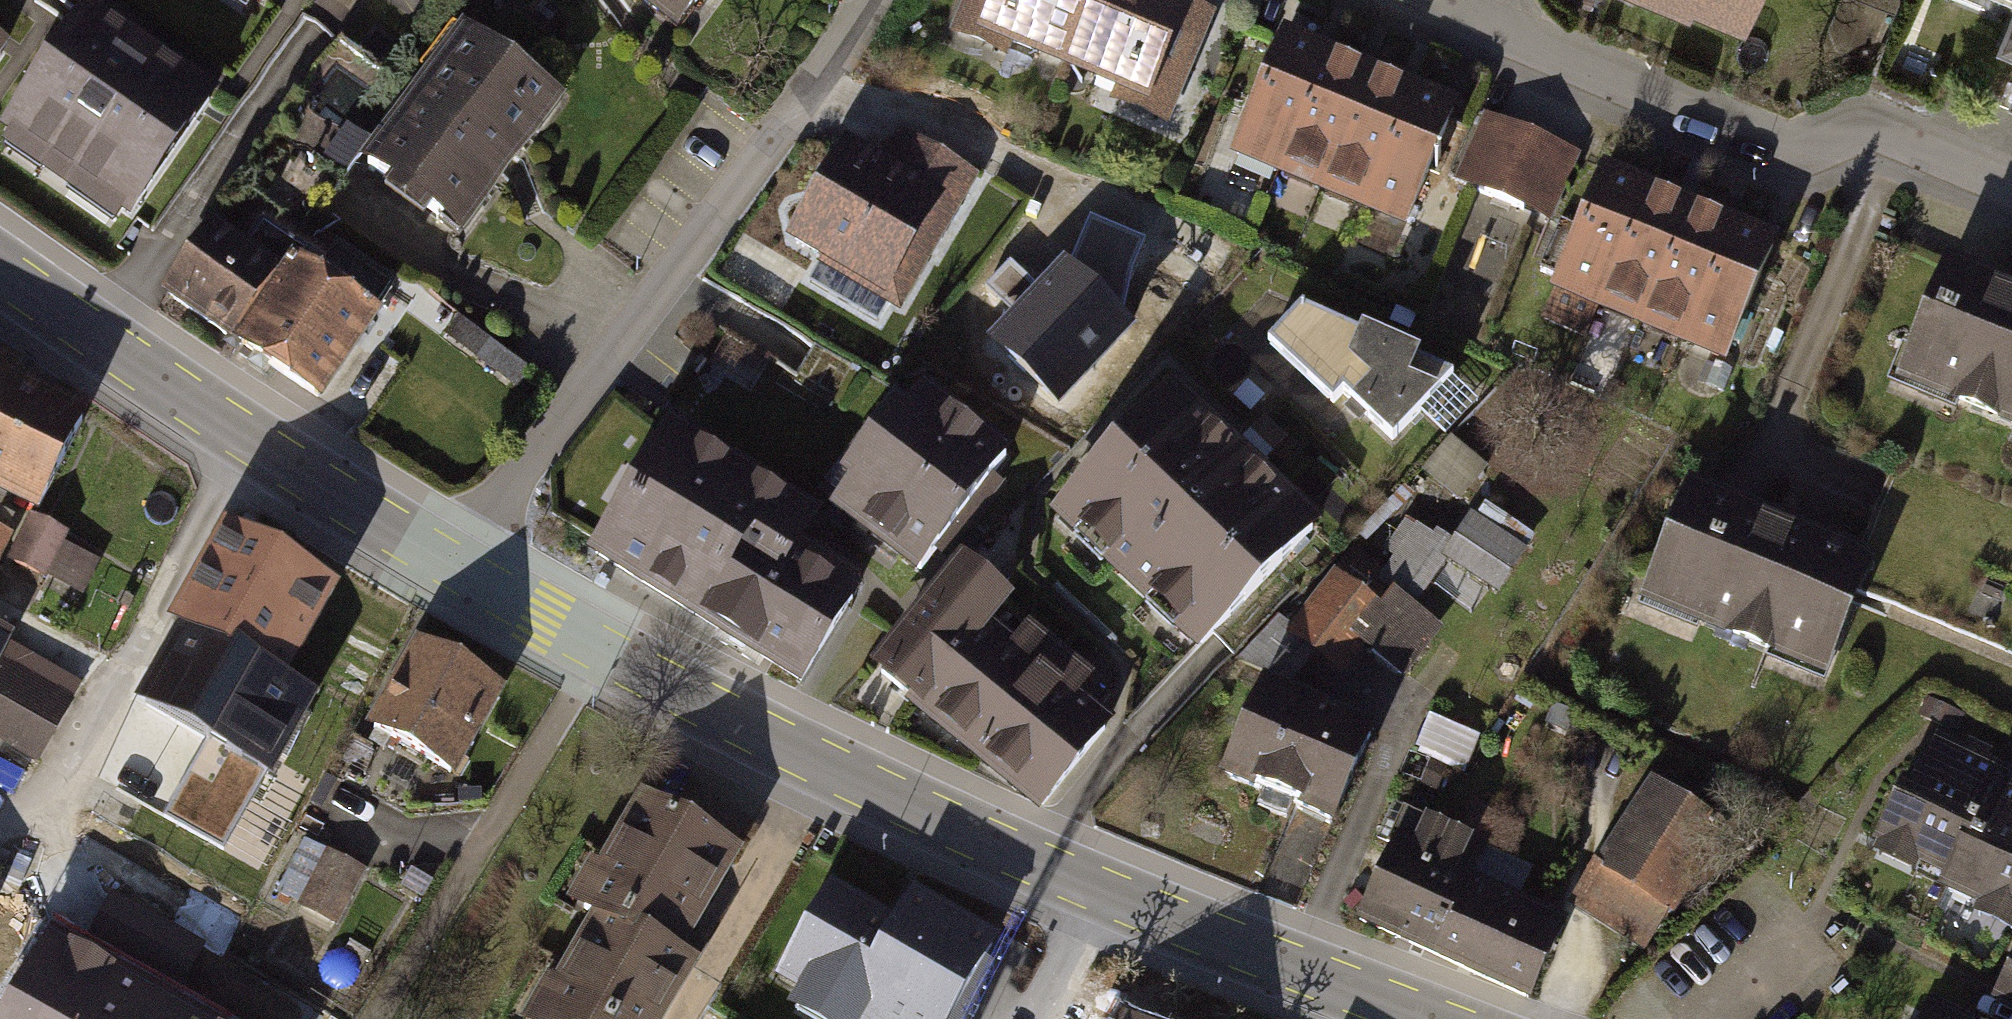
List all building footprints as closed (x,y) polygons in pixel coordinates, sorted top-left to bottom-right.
[(679,31),(703,0),(637,0),(679,31)] [(1157,0),(972,0),(955,41),(1169,131),(1214,24),(1157,0)] [(1746,48),(1767,0),(1631,0),(1746,48)] [(1963,37),(2011,57),(2011,0),(1979,0),(1963,37)] [(90,7),(4,130),(15,137),(9,145),(115,218),(123,206),(134,214),(217,95),(90,7)] [(556,101),(466,33),(366,165),(456,233),(556,101)] [(14,45),(0,35),(0,65),(14,45)] [(1459,126),(1287,53),(1237,171),(1409,243),(1459,126)] [(879,166),(840,143),(783,239),(899,309),(981,172),(903,125),(879,166)] [(1582,168),(1489,129),(1462,193),(1555,232),(1582,168)] [(1779,252),(1605,181),(1555,303),(1729,373),(1779,252)] [(277,276),(208,228),(161,295),(230,344),(277,276)] [(277,276),(230,344),(316,404),(378,315),(292,255),(277,276)] [(1122,332),(1063,277),(999,347),(1058,402),(1122,332)] [(1945,282),(1890,407),(2011,459),(2011,311),(1945,282)] [(1454,377),(1303,313),(1274,343),(1351,415),(1393,454),(1454,377)] [(38,511),(89,416),(21,382),(29,366),(0,352),(0,494),(38,511)] [(1322,528),(1173,388),(1051,518),(1199,658),(1322,528)] [(925,396),(883,452),(964,513),(1006,458),(925,396)] [(815,512),(669,421),(590,547),(792,673),(852,576),(796,541),(815,512)] [(883,452),(840,508),(921,569),(964,513),(883,452)] [(1782,521),(1687,482),(1638,597),(1822,674),(1871,558),(1782,521)] [(1538,531),(1484,495),(1448,549),(1397,514),(1360,569),(1419,609),(1449,565),(1495,596),(1538,531)] [(47,572),(82,590),(98,561),(61,541),(66,533),(32,515),(10,556),(45,575),(47,572)] [(337,591),(222,527),(164,630),(182,640),(222,664),(225,658),(285,688),(337,591)] [(13,535),(0,528),(0,561),(13,535)] [(1013,601),(961,560),(870,674),(902,700),(1039,808),(1103,728),(1072,704),(1089,681),(1004,613),(1013,601)] [(1374,611),(1330,579),(1286,637),(1340,678),(1362,648),(1404,680),(1441,631),(1388,591),(1374,611)] [(40,764),(82,683),(9,641),(13,634),(0,628),(0,740),(40,764)] [(222,664),(182,640),(133,705),(199,751),(167,817),(223,848),(262,780),(270,786),(315,703),(285,688),(225,658),(222,664)] [(504,688),(419,640),(366,732),(451,780),(504,688)] [(1378,731),(1263,682),(1218,785),(1333,835),(1378,731)] [(1479,740),(1430,718),(1416,751),(1465,772),(1479,740)] [(2011,769),(2011,766),(1989,754),(1992,747),(1970,736),(1966,744),(1937,730),(1914,776),(1903,771),(1870,837),(1876,840),(1873,846),(1915,868),(1920,859),(1945,871),(1940,882),(1978,901),(1974,908),(2011,927),(2011,779),(2008,777),(2011,769)] [(0,762),(0,786),(14,792),(23,773),(0,762)] [(1727,833),(1649,783),(1571,906),(1649,955),(1727,833)] [(595,869),(589,865),(562,911),(588,925),(553,985),(544,981),(522,1018),(665,1018),(694,969),(681,962),(743,855),(638,795),(595,869)] [(1408,859),(1392,852),(1358,926),(1531,1005),(1566,928),(1475,886),(1493,848),(1427,818),(1408,859)] [(363,872),(305,842),(278,893),(297,903),(294,907),(334,928),(363,872)] [(828,893),(777,978),(799,991),(785,1014),(793,1018),(948,1018),(989,949),(911,903),(894,932),(828,893)] [(56,931),(7,1018),(213,1018),(56,931)] [(2011,1015),(2011,964),(1992,1005),(2011,1015)] [(1931,1002),(1923,1018),(1967,1018),(1931,1002)]
